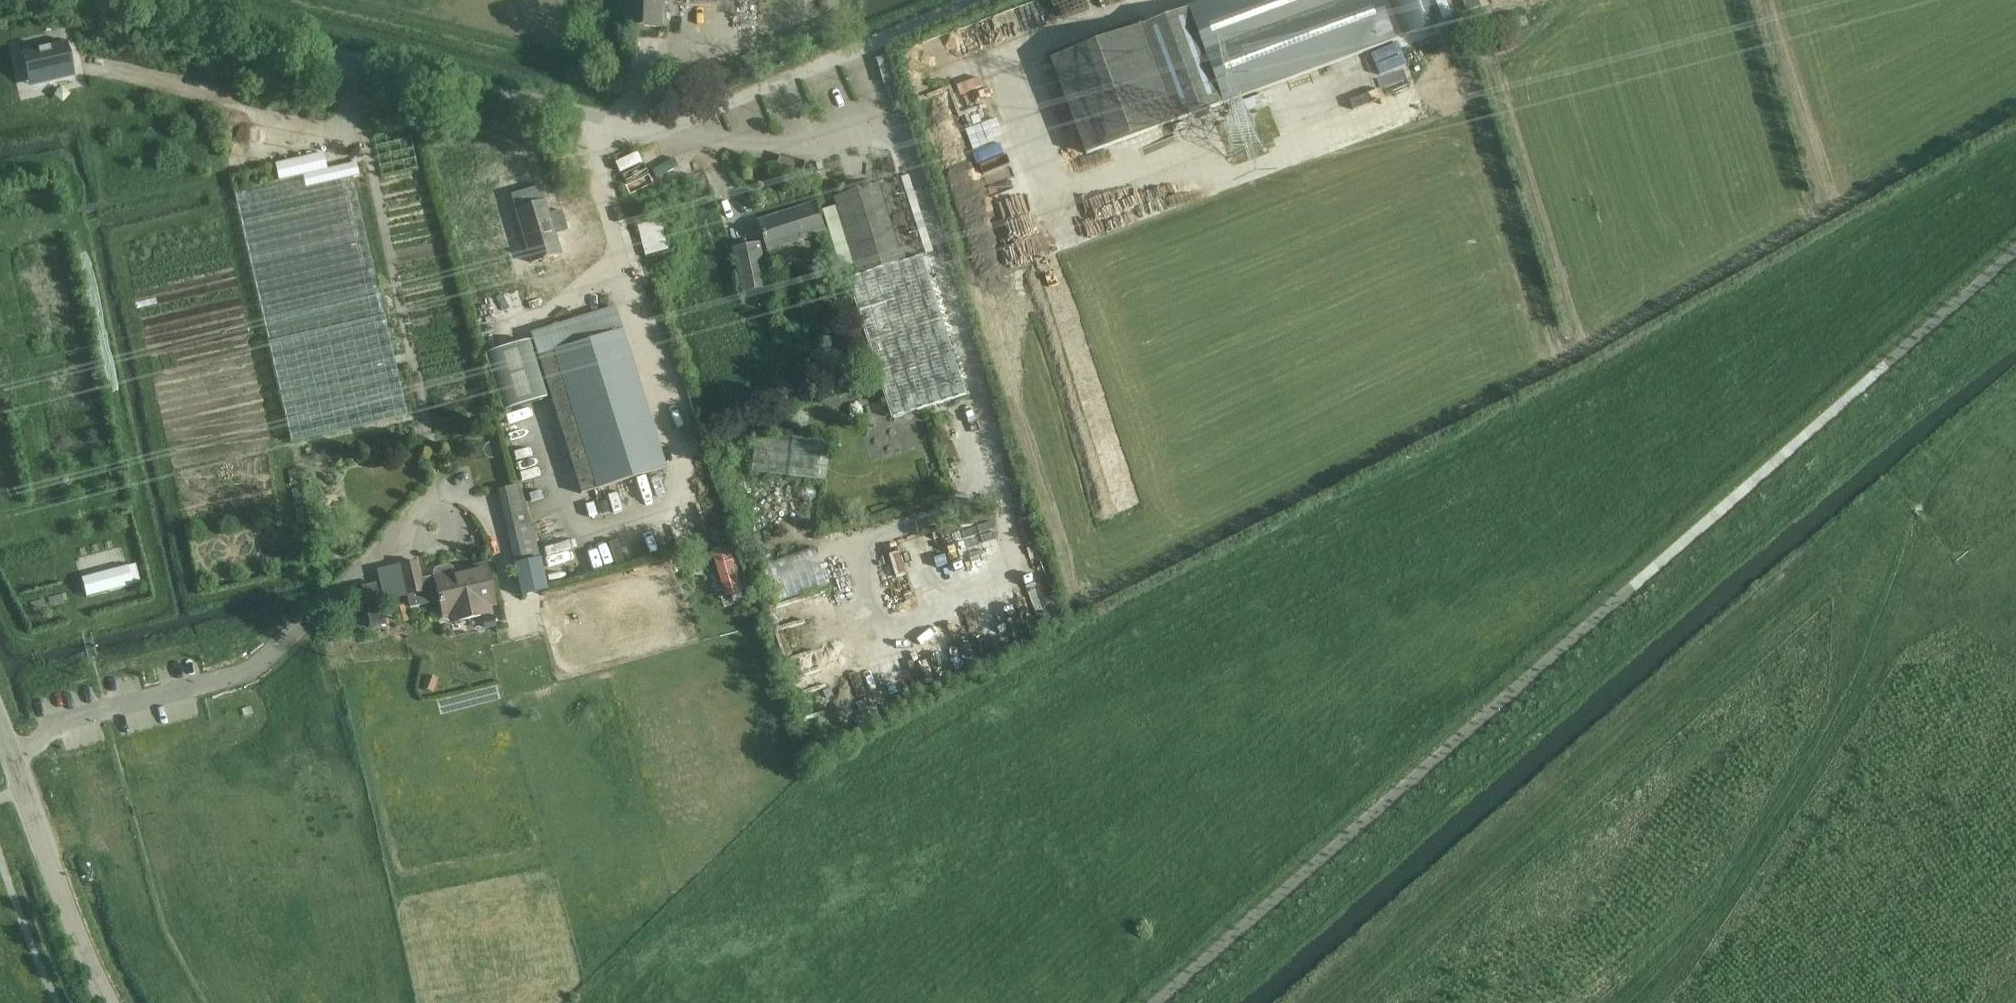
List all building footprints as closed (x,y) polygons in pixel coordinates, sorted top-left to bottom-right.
[(628,26),(662,28),(663,0),(629,0),(628,26)] [(1191,10),(1208,56),(1198,59),(1202,69),(1212,66),(1226,104),(1395,41),(1380,0),(1218,0),(1191,10)] [(1422,0),(1383,0),(1399,42),(1433,30),(1422,0)] [(1191,10),(1142,28),(1177,122),(1226,104),(1212,66),(1202,69),(1198,59),(1208,56),(1191,10)] [(1142,28),(1052,61),(1087,155),(1177,122),(1142,28)] [(71,41),(15,54),(16,60),(20,59),(27,89),(76,78),(69,49),(73,48),(71,41)] [(407,417),(352,178),(359,177),(356,164),(326,170),(323,154),(275,165),(278,181),(233,192),(291,444),(407,417)] [(845,195),(835,199),(838,207),(823,211),(841,269),(856,265),(859,276),(848,280),(892,420),(966,397),(922,257),(906,262),(882,184),(845,195)] [(549,215),(545,204),(540,186),(510,196),(516,213),(531,263),(541,260),(542,263),(547,261),(546,259),(561,255),(555,235),(567,232),(563,216),(561,211),(549,215)] [(816,203),(760,221),(769,251),(826,232),(816,203)] [(670,254),(662,221),(639,226),(648,260),(670,254)] [(761,245),(734,251),(742,293),(769,287),(761,245)] [(547,386),(581,496),(665,469),(615,309),(531,336),(532,340),(547,386)] [(529,342),(484,356),(502,413),(547,399),(529,342)] [(831,443),(757,434),(752,473),(827,482),(831,443)] [(417,562),(399,566),(377,571),(369,582),(360,584),(364,605),(407,597),(410,609),(437,602),(438,605),(440,605),(443,618),(449,617),(451,624),(490,615),(488,608),(495,606),(486,566),(454,573),(453,568),(449,565),(435,568),(432,573),(433,578),(421,581),(417,562)] [(127,566),(81,578),(86,598),(132,586),(127,566)]
